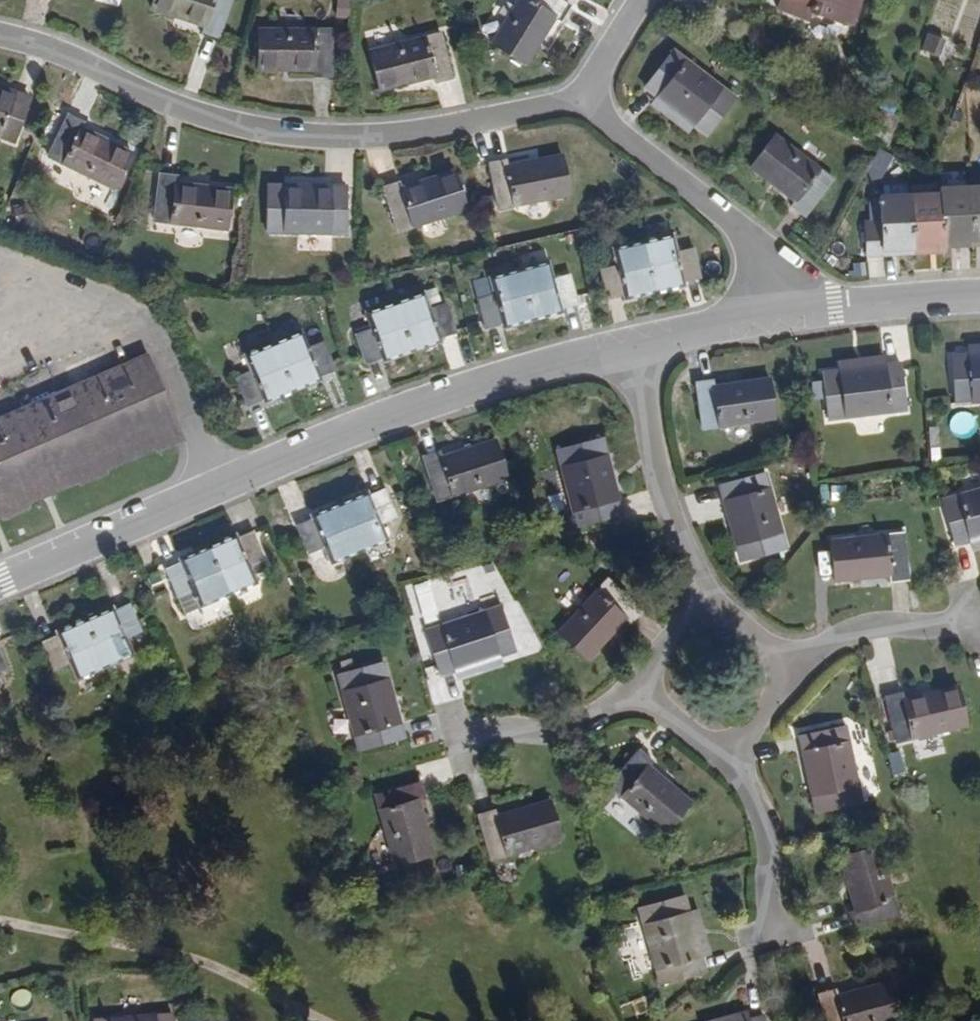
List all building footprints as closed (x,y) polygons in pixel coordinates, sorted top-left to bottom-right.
[(103,9),(106,0),(72,0),(103,9)] [(235,0),(159,0),(154,15),(206,32),(202,44),(219,50),(235,0)] [(565,14),(542,0),(517,0),(485,53),(517,72),(546,25),(555,30),(565,14)] [(778,19),(811,31),(813,24),(828,28),(833,10),(821,2),(821,0),(785,0),(778,19)] [(821,2),(833,10),(836,0),(821,0),(821,2)] [(854,0),(836,0),(833,10),(828,28),(847,34),(854,11),(851,10),(854,0)] [(446,82),(462,76),(445,29),(376,53),(389,92),(443,74),(446,82)] [(317,84),(338,82),(336,30),(260,34),(262,76),(316,73),(317,84)] [(942,66),(948,45),(937,43),(930,62),(942,66)] [(713,142),(740,106),(676,56),(648,92),(661,101),(701,132),(713,142)] [(18,147),(34,105),(18,99),(19,95),(0,88),(0,141),(18,147)] [(655,109),(695,139),(701,132),(661,101),(655,109)] [(87,136),(92,125),(76,119),(55,164),(122,192),(138,158),(87,136)] [(809,230),(839,190),(781,145),(756,178),(801,213),(795,220),(809,230)] [(503,214),(578,199),(570,160),(517,171),(515,162),(495,166),(503,214)] [(408,241),(479,212),(465,176),(412,197),(409,188),(391,195),(408,241)] [(185,192),(185,181),(165,179),(161,228),(234,235),(238,196),(185,192)] [(979,251),(979,187),(958,189),(958,194),(962,252),(979,251)] [(336,199),(336,192),(292,191),(292,197),(276,198),(275,240),(351,242),(353,199),(336,199)] [(931,259),(962,256),(962,252),(958,194),(927,195),(931,259)] [(899,261),(931,259),(927,195),(896,197),(897,230),(879,231),(881,268),(900,266),(899,261)] [(680,259),(676,246),(652,252),(664,299),(688,293),(687,289),(702,284),(695,255),(680,259)] [(639,302),(640,306),(664,299),(652,252),(628,259),(631,271),(617,275),(625,305),(639,302)] [(555,280),(551,268),(525,276),(539,321),(564,313),(563,309),(579,304),(570,275),(555,280)] [(515,328),(539,321),(525,276),(502,283),(506,295),(492,299),(500,329),(514,325),(515,328)] [(436,319),(432,306),(406,314),(421,361),(446,353),(445,349),(458,344),(448,315),(436,319)] [(394,365),(396,368),(421,361),(406,314),(381,321),(385,334),(371,338),(380,369),(394,365)] [(313,358),(308,346),(285,355),(303,401),(326,392),(324,388),(339,382),(327,353),(313,358)] [(0,412),(0,525),(186,445),(148,350),(0,412)] [(281,410),(303,401),(285,355),(263,364),(267,377),(251,383),(263,413),(278,406),(281,410)] [(979,406),(979,360),(977,360),(963,362),(968,407),(979,406)] [(897,369),(854,377),(855,387),(899,379),(897,369)] [(844,433),(922,420),(914,376),(899,379),(855,387),(837,390),(844,433)] [(719,447),(791,433),(785,394),(727,405),(725,395),(710,398),(719,447)] [(616,447),(612,449),(605,432),(560,453),(593,527),(636,507),(630,492),(634,490),(616,447)] [(444,506),(511,481),(499,444),(449,462),(444,451),(426,458),(444,506)] [(765,563),(806,550),(786,476),(744,489),(748,503),(743,505),(756,549),(760,548),(765,563)] [(965,504),(978,546),(979,545),(979,499),(965,504)] [(345,571),(369,559),(392,548),(388,538),(399,533),(385,503),(374,508),(371,503),(348,514),(324,526),(326,531),(313,537),(326,567),(340,562),(345,571)] [(906,587),(925,585),(920,537),(849,544),(852,583),(905,578),(906,587)] [(208,604),(216,617),(239,606),(261,596),(255,583),(268,576),(255,547),(241,554),(238,548),(217,558),(193,569),(196,575),(184,581),(197,610),(208,604)] [(645,623),(656,610),(618,577),(569,633),(598,660),(637,617),(645,623)] [(421,623),(441,618),(433,589),(413,594),(421,623)] [(515,653),(532,647),(516,603),(441,632),(458,675),(473,669),(515,653)] [(113,620),(90,630),(70,639),(71,642),(56,649),(70,681),(84,673),(91,687),(111,677),(134,667),(127,653),(143,645),(130,616),(115,623),(113,620)] [(476,677),(518,661),(515,653),(473,669),(476,677)] [(404,677),(398,679),(393,663),(349,677),(371,752),(416,740),(411,725),(418,723),(404,677)] [(979,724),(979,682),(926,697),(923,688),(904,693),(918,742),(979,724)] [(839,819),(881,811),(865,729),(820,739),(824,755),(820,756),(831,804),(835,803),(839,819)] [(669,777),(674,771),(660,759),(624,796),(674,844),(706,814),(669,777)] [(435,810),(445,806),(439,786),(391,800),(411,871),(449,861),(435,810)] [(507,868),(580,849),(570,809),(514,824),(512,816),(495,821),(507,868)] [(873,937),(918,924),(900,850),(864,861),(876,917),(868,919),(873,937)] [(719,969),(706,921),(701,905),(657,918),(678,996),(723,983),(719,969)] [(911,984),(857,1001),(854,991),(837,996),(845,1020),(922,1020),(911,984)] [(181,1003),(100,1010),(101,1020),(183,1020),(181,1003)]
